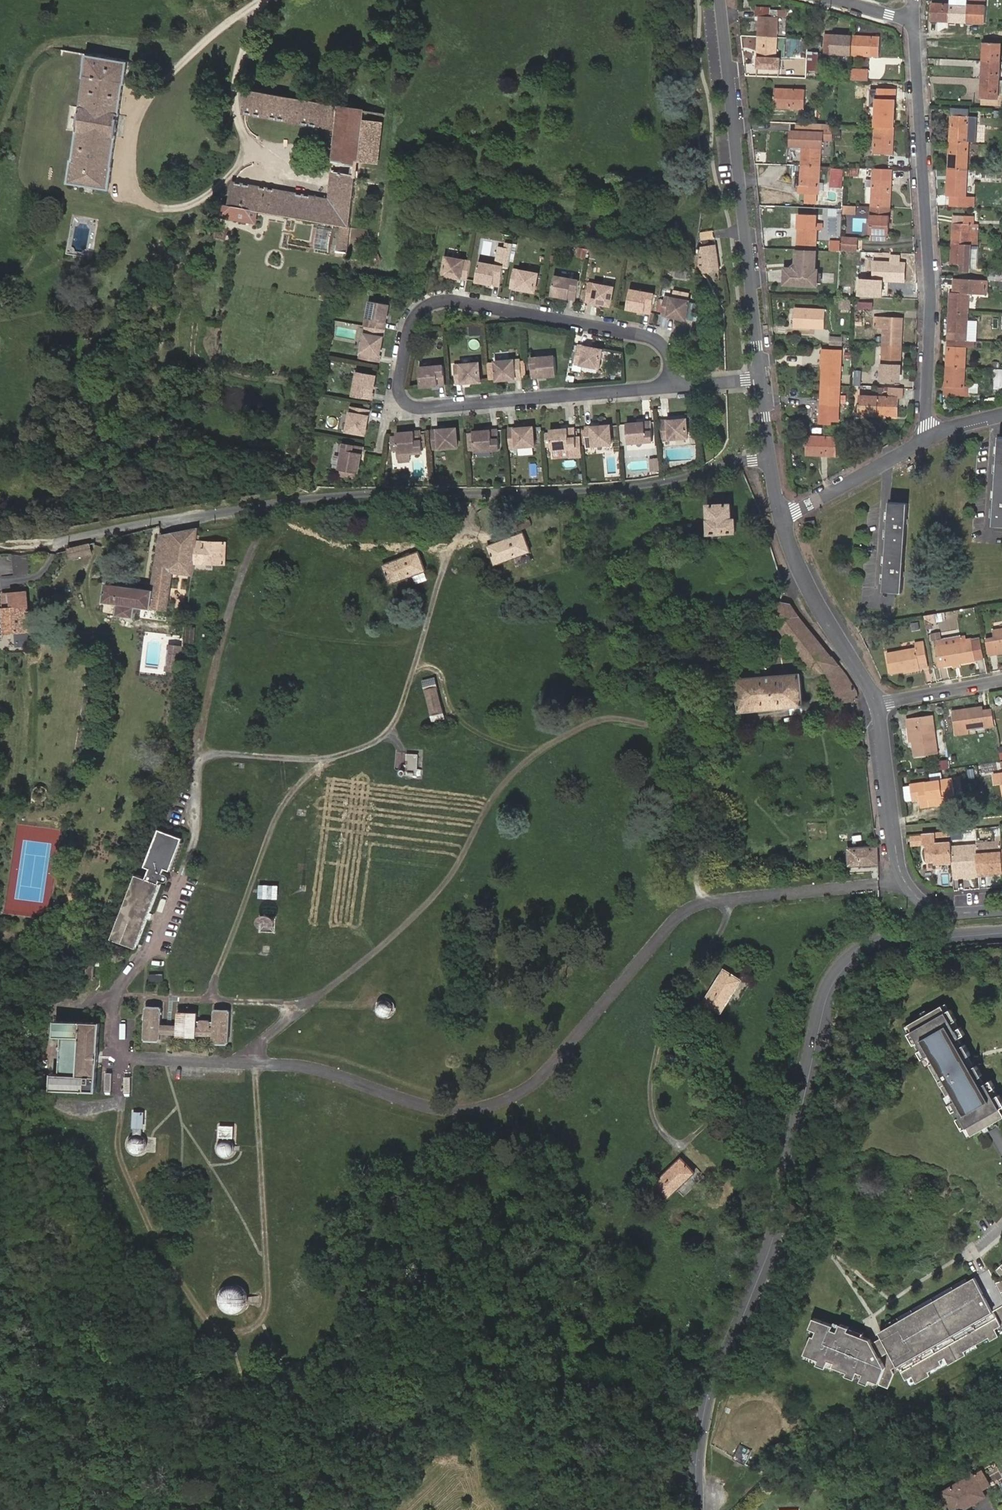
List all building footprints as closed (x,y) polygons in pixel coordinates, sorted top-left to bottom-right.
[(985,24),(986,7),(983,7),(983,1),(973,0),(967,0),(967,6),(966,23),(985,24)] [(929,21),(948,22),(949,5),(931,4),(929,21)] [(948,22),(966,23),(967,6),(949,5),(948,22)] [(758,18),(757,37),(776,38),(777,17),(778,12),(769,11),(770,9),(755,8),(754,17),(758,18)] [(850,56),(851,38),(824,36),(824,44),(830,44),(830,55),(850,56)] [(776,38),(757,37),(755,69),(778,70),(778,58),(775,58),(776,38)] [(878,39),(851,38),(850,56),(877,58),(878,39)] [(982,62),(999,63),(1000,44),(984,43),(982,62)] [(128,58),(86,51),(83,74),(85,74),(72,158),(71,158),(68,180),(110,188),(114,165),(112,165),(124,80),(125,80),(128,58)] [(806,78),(816,78),(817,54),(808,53),(806,78)] [(980,80),(998,81),(999,63),(982,62),(980,80)] [(849,71),(849,82),(867,83),(867,72),(849,71)] [(980,80),(979,98),(997,99),(996,105),(1001,106),(1001,81),(998,81),(980,80)] [(365,107),(246,87),(242,111),(280,117),(278,126),(300,130),(301,121),(339,127),(334,156),(356,159),(357,155),(365,107)] [(803,92),(774,89),(773,108),(802,110),(803,92)] [(878,110),(876,129),(894,130),(896,93),(870,91),(870,102),(878,103),(878,110)] [(377,151),(384,152),(391,112),(365,107),(357,155),(375,158),(377,151)] [(969,145),(970,117),(951,116),(950,144),(969,145)] [(804,146),(803,167),(821,167),(822,149),(823,149),(824,142),(831,142),(832,126),(818,126),(794,124),(794,133),(793,146),(804,146)] [(894,130),(876,129),(875,156),(892,157),(894,130)] [(968,171),(969,145),(950,144),(949,171),(968,171)] [(821,167),(803,167),(802,194),(820,194),(821,167)] [(841,187),(842,169),(831,169),(829,187),(841,187)] [(226,201),(224,213),(240,216),(241,206),(257,208),(292,214),(335,221),(341,222),(337,248),(342,249),(346,250),(359,173),(333,170),(329,196),(234,181),(230,202),(226,201)] [(858,170),(845,170),(844,178),(858,179),(858,170)] [(873,170),(871,207),(889,208),(891,171),(873,170)] [(951,208),(974,208),(974,198),(966,198),(968,171),(949,171),(947,197),(952,197),(951,208)] [(241,206),(240,216),(255,218),(257,208),(241,206)] [(855,207),(844,206),(843,215),(854,215),(855,207)] [(889,208),(871,207),(870,236),(871,236),(870,242),(885,242),(885,237),(887,236),(889,208)] [(953,245),(971,246),(972,219),(964,219),(954,219),(953,245)] [(799,223),(798,250),(817,251),(818,225),(799,223)] [(715,231),(702,232),(697,262),(700,262),(702,269),(706,274),(721,272),(715,231)] [(845,250),(860,251),(861,239),(846,238),(845,250)] [(842,243),(833,242),(833,251),(842,251),(842,243)] [(969,271),(971,246),(953,245),(952,265),(962,265),(962,271),(969,271)] [(584,258),(585,250),(577,249),(576,257),(584,258)] [(817,251),(798,250),(797,270),(788,269),(787,284),(818,285),(819,271),(816,271),(817,251)] [(470,264),(445,259),(442,277),(466,281),(470,264)] [(904,282),(904,265),(874,263),(873,281),(904,282)] [(502,268),(477,264),(474,283),(499,287),(502,268)] [(537,276),(512,271),(509,289),(534,293),(537,276)] [(1001,280),(1001,271),(990,271),(990,279),(1001,280)] [(578,282),(553,277),(549,296),(574,301),(578,282)] [(949,312),(968,313),(969,294),(986,295),(987,279),(954,278),(954,286),(957,287),(957,293),(954,293),(950,293),(949,312)] [(612,289),(587,285),(584,302),(609,307),(612,289)] [(653,295),(628,291),(625,310),(650,314),(653,295)] [(686,295),(669,292),(668,299),(685,302),(686,295)] [(389,301),(370,297),(365,322),(384,326),(389,301)] [(668,299),(663,299),(660,316),(685,321),(688,303),(685,302),(668,299)] [(851,311),(852,300),(840,299),(839,310),(851,311)] [(826,310),(796,308),(795,326),(825,328),(826,310)] [(966,341),(968,313),(949,312),(948,340),(958,340),(966,341)] [(332,336),(354,341),(358,325),(337,319),(332,336)] [(883,347),(901,347),(902,320),(885,319),(875,319),(875,329),(884,329),(883,347)] [(382,335),(365,332),(360,357),(377,360),(382,335)] [(830,345),(844,345),(844,336),(830,335),(830,345)] [(947,347),(946,366),(965,368),(966,341),(958,340),(958,348),(947,347)] [(601,351),(576,346),(573,364),(598,368),(601,351)] [(900,382),(901,347),(883,347),(882,381),(900,382)] [(554,357),(529,359),(531,378),(556,376),(554,357)] [(823,365),(822,385),(839,386),(840,359),(833,358),(833,365),(823,365)] [(519,361),(494,363),(496,381),(521,379),(519,361)] [(478,364),(453,366),(454,384),(479,382),(478,364)] [(442,365),(417,368),(419,387),(444,385),(442,365)] [(965,368),(946,366),(945,387),(944,393),(956,394),(964,394),(965,368)] [(862,370),(853,370),(853,386),(861,386),(862,370)] [(375,376),(356,372),(351,397),(370,401),(375,376)] [(572,387),(574,376),(567,375),(564,385),(572,387)] [(971,392),(979,392),(979,383),(971,383),(971,392)] [(839,386),(822,385),(821,405),(819,405),(819,414),(830,414),(830,412),(838,413),(839,386)] [(902,399),(902,389),(887,388),(887,398),(859,397),(859,404),(857,404),(857,407),(858,407),(858,414),(897,415),(898,399),(902,399)] [(368,410),(351,407),(346,432),(364,435),(368,410)] [(686,420),(661,422),(662,440),(688,437),(686,420)] [(651,422),(626,425),(627,444),(653,442),(651,422)] [(609,426),(584,429),(585,446),(610,444),(609,426)] [(532,428),(507,430),(509,448),(534,446),(532,428)] [(456,429),(430,432),(432,449),(457,447),(456,429)] [(574,430),(548,432),(549,433),(550,445),(550,451),(570,450),(576,449),(574,438),(574,430)] [(497,431),(472,434),(472,435),(473,447),(474,453),(499,451),(497,431)] [(421,433),(395,435),(396,438),(397,450),(397,454),(422,452),(421,433)] [(807,434),(805,454),(836,457),(837,438),(807,434)] [(999,436),(993,526),(1001,526),(1001,437),(999,436)] [(579,437),(574,438),(576,449),(570,450),(571,458),(581,457),(579,437)] [(361,450),(342,446),(339,459),(338,470),(337,471),(357,474),(361,450)] [(338,470),(339,459),(333,458),(331,469),(338,470)] [(659,458),(651,459),(652,470),(660,470),(659,458)] [(666,503),(666,516),(674,516),(674,502),(666,503)] [(884,591),(901,593),(908,503),(890,502),(884,591)] [(730,520),(730,505),(709,505),(709,532),(735,532),(734,520),(730,520)] [(533,526),(528,512),(515,517),(521,531),(533,526)] [(814,521),(806,522),(808,532),(816,531),(814,521)] [(172,574),(193,577),(195,561),(198,540),(199,530),(199,528),(160,536),(158,552),(175,555),(172,574)] [(530,552),(524,535),(489,548),(495,565),(530,552)] [(105,540),(69,549),(72,560),(107,551),(105,540)] [(198,540),(195,561),(224,563),(225,543),(198,540)] [(167,612),(172,574),(175,555),(158,552),(152,590),(107,584),(104,603),(119,605),(117,616),(135,618),(137,608),(167,612)] [(426,573),(419,553),(383,567),(390,586),(426,573)] [(27,556),(12,558),(14,575),(22,574),(26,573),(28,571),(29,568),(27,556)] [(27,592),(3,594),(5,618),(8,617),(9,633),(29,631),(27,592)] [(937,618),(928,619),(929,629),(934,629),(933,623),(937,623),(937,618)] [(196,626),(187,626),(186,642),(194,643),(196,626)] [(1001,648),(1001,628),(990,631),(991,637),(984,639),(987,655),(996,653),(995,649),(1001,648)] [(945,665),(974,660),(970,640),(960,642),(959,636),(939,639),(938,633),(931,635),(937,662),(944,661),(945,665)] [(979,639),(970,640),(974,660),(982,658),(979,639)] [(889,674),(917,669),(916,664),(926,662),(922,642),(912,644),(913,649),(884,655),(889,674)] [(183,648),(169,647),(165,673),(179,674),(183,648)] [(916,664),(917,669),(918,670),(927,668),(926,662),(916,664)] [(736,679),(739,712),(805,707),(802,675),(736,679)] [(435,720),(445,718),(435,679),(426,682),(435,720)] [(969,730),(994,725),(991,709),(982,710),(982,706),(951,711),(955,736),(969,734),(969,730)] [(909,729),(911,743),(913,758),(936,755),(931,716),(905,720),(906,729),(909,729)] [(418,754),(407,753),(406,775),(417,775),(418,754)] [(949,760),(939,761),(940,769),(950,768),(949,760)] [(944,797),(944,801),(956,799),(953,780),(911,786),(913,803),(921,801),(922,809),(938,807),(937,802),(937,798),(944,797)] [(134,875),(110,938),(134,947),(158,883),(156,882),(158,879),(161,880),(162,880),(164,879),(165,878),(165,875),(164,873),(163,873),(161,872),(163,867),(168,869),(180,837),(156,828),(143,865),(148,867),(145,878),(134,875)] [(953,846),(953,841),(938,842),(937,837),(937,832),(924,834),(924,836),(925,843),(928,843),(930,859),(936,859),(937,862),(955,860),(953,846)] [(924,836),(914,837),(914,844),(925,843),(924,836)] [(978,843),(978,844),(980,870),(987,869),(988,873),(994,872),(1001,871),(1001,841),(978,843)] [(980,870),(978,844),(953,846),(955,860),(956,877),(980,875),(980,870)] [(848,866),(879,865),(879,847),(877,847),(847,848),(848,866)] [(279,885),(260,884),(259,898),(278,899),(279,885)] [(262,915),(261,930),(277,931),(278,916),(262,915)] [(721,1011),(741,980),(724,969),(704,1001),(721,1011)] [(164,982),(164,974),(151,973),(151,981),(164,982)] [(389,1001),(384,1000),(380,1003),(378,1008),(380,1012),(383,1015),(388,1015),(392,1013),(394,1008),(393,1004),(389,1001)] [(909,1023),(973,1136),(991,1125),(1001,1119),(1001,1108),(974,1059),(944,1004),(909,1023)] [(215,1043),(226,1043),(229,1040),(230,1012),(227,1009),(216,1009),(215,1011),(214,1026),(210,1026),(210,1022),(209,1020),(203,1020),(201,1022),(200,1026),(197,1026),(197,1013),(180,1012),(179,1025),(162,1024),(162,1009),(160,1007),(148,1006),(145,1011),(144,1038),(146,1039),(160,1040),(161,1037),(162,1033),(178,1033),(178,1035),(196,1035),(197,1034),(213,1035),(213,1041),(215,1043)] [(52,1074),(52,1089),(97,1090),(100,1022),(55,1020),(54,1036),(62,1037),(59,1075),(52,1074)] [(130,1150),(140,1152),(141,1152),(147,1143),(142,1134),(144,1113),(135,1112),(135,1133),(130,1136),(127,1143),(130,1150)] [(236,1126),(221,1125),(219,1136),(223,1137),(218,1141),(216,1147),(219,1154),(229,1156),(235,1148),(231,1138),(234,1137),(236,1126)] [(652,1184),(668,1199),(694,1171),(679,1156),(652,1184)] [(994,1268),(1001,1278),(1001,1261),(994,1268)] [(987,1269),(880,1328),(884,1336),(901,1364),(911,1383),(1001,1329),(1001,1295),(987,1269)] [(232,1285),(223,1291),(222,1291),(221,1303),(228,1311),(239,1312),(247,1305),(248,1296),(242,1286),(232,1285)] [(874,1341),(870,1336),(815,1317),(810,1329),(814,1332),(805,1356),(890,1386),(895,1373),(893,1369),(901,1364),(884,1336),(878,1339),(874,1341)] [(945,1490),(956,1509),(962,1509),(986,1495),(983,1489),(991,1485),(981,1470),(974,1474),(974,1473),(945,1490)]
